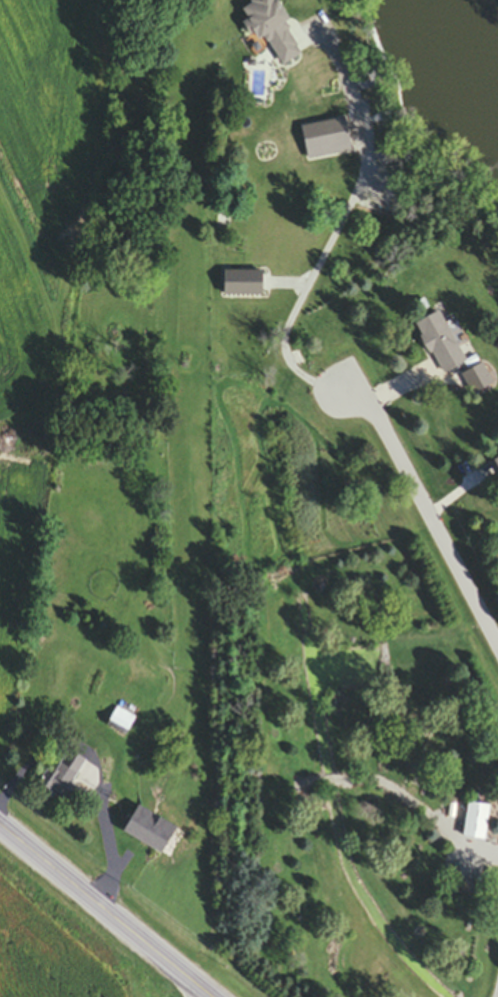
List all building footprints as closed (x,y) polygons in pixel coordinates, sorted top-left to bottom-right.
[(237,9),(257,54),(271,48),(280,68),(300,59),(275,0),(258,0),(237,9)] [(351,155),(345,121),(301,128),(307,162),(351,155)] [(439,378),(464,366),(440,314),(415,326),(439,378)] [(460,377),(471,398),(492,387),(480,365),(460,377)] [(84,762),(67,751),(53,773),(46,769),(36,784),(63,802),(73,788),(69,785),(84,762)] [(484,842),(490,808),(467,804),(462,839),(484,842)] [(158,855),(174,830),(135,806),(120,832),(158,855)]
